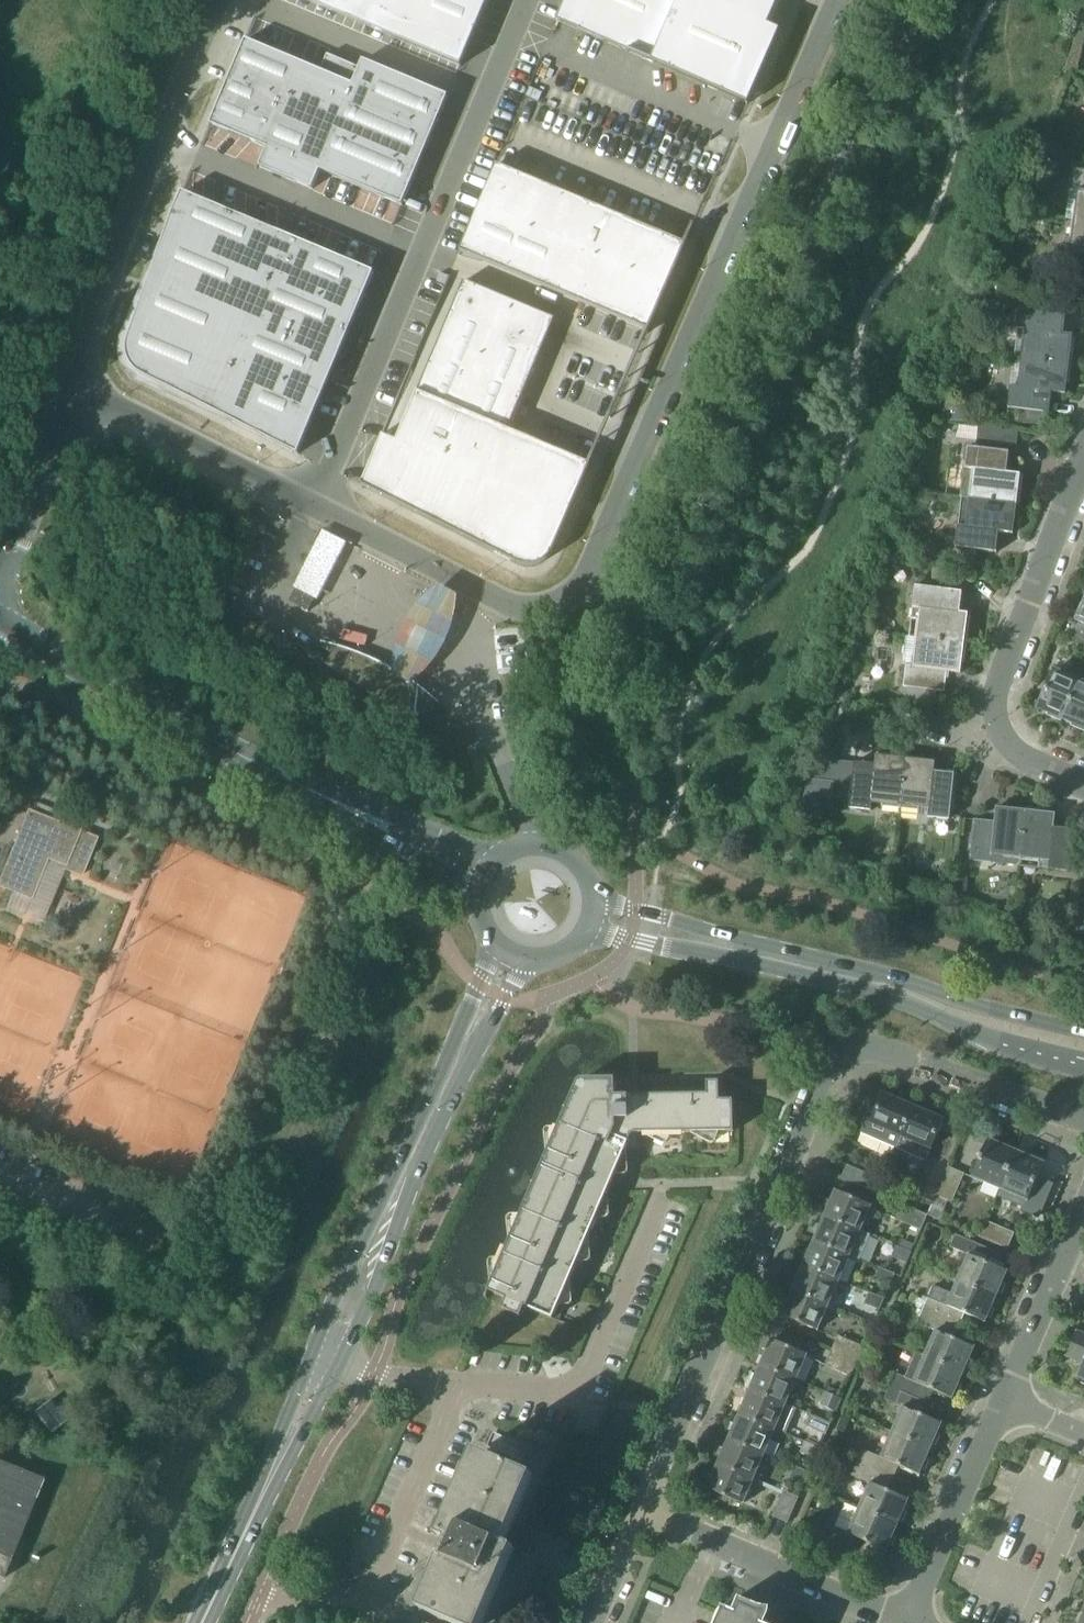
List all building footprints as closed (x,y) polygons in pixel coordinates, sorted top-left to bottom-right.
[(425,32),(418,48),(461,66),(489,0),(349,0),(425,32)] [(557,21),(749,104),(780,31),(768,26),(779,0),(566,0),(557,21)] [(319,171),(402,205),(447,96),(363,61),(360,69),(328,55),(321,71),(246,39),(210,124),(267,148),(259,167),(312,189),(319,171)] [(460,252),(648,330),(685,244),(496,165),(460,252)] [(1070,190),(1077,191),(1074,220),(1083,221),(1083,171),(1073,169),(1070,190)] [(297,454),(374,273),(182,192),(129,336),(128,342),(127,348),(127,355),(129,360),(132,366),(136,371),(139,374),(297,454)] [(1061,268),(1083,271),(1083,221),(1074,220),(1071,239),(1070,248),(1063,247),(1061,268)] [(509,430),(555,320),(464,282),(396,442),(383,436),(362,486),(517,564),(526,567),(530,567),(535,566),(539,564),(543,562),(547,559),(550,556),(552,553),(589,465),(509,430)] [(1018,330),(1014,358),(1021,359),(1069,365),(1072,335),(1060,334),(1062,313),(1021,308),(1018,330)] [(1010,387),(1008,408),(1051,413),(1053,394),(1065,396),(1069,365),(1021,359),(1018,388),(1010,387)] [(980,429),(978,443),(1018,447),(1019,434),(980,429)] [(966,468),(962,498),(969,499),(1017,504),(1021,474),(1007,472),(1009,452),(968,447),(966,468)] [(958,525),(956,547),(997,553),(1000,532),(1013,534),(1017,504),(969,499),(962,498),(958,525)] [(295,591),(314,601),(318,602),(347,545),(323,533),(293,590),(295,591)] [(916,587),(913,608),(920,609),(917,638),(963,643),(967,613),(954,611),(956,592),(916,587)] [(459,600),(439,589),(429,596),(419,607),(410,620),(402,634),(402,636),(397,648),(394,662),(394,677),(411,687),(422,679),(430,671),(438,662),(442,656),(446,650),(452,634),(458,615),(459,600)] [(295,591),(290,601),(309,611),(314,601),(295,591)] [(1076,639),(1083,643),(1083,624),(1076,639)] [(315,654),(290,636),(289,638),(418,724),(418,716),(440,708),(441,702),(424,688),(417,683),(417,681),(383,660),(382,662),(364,654),(355,651),(344,647),(324,642),(315,654)] [(906,665),(903,687),(907,687),(905,703),(935,707),(937,691),(944,692),(947,671),(960,673),(963,643),(917,638),(913,666),(906,665)] [(1056,670),(1039,709),(1064,720),(1081,680),(1056,670)] [(1081,680),(1064,720),(1083,729),(1083,682),(1081,680)] [(872,804),(900,807),(906,759),(876,756),(875,765),(854,763),(850,809),(871,811),(872,804)] [(950,820),(955,774),(934,772),(935,762),(906,759),(900,807),(929,810),(928,818),(950,820)] [(1,827),(10,804),(0,800),(0,827),(1,827)] [(0,881),(0,887),(31,899),(46,862),(81,876),(96,839),(62,825),(66,814),(37,803),(33,813),(28,811),(0,881)] [(997,823),(978,821),(973,862),(993,864),(994,856),(1023,859),(1027,812),(998,809),(997,823)] [(1023,859),(1051,862),(1050,870),(1071,873),(1075,831),(1055,829),(1056,815),(1027,812),(1023,859)] [(708,1095),(616,1097),(615,1080),(583,1080),(582,1081),(581,1081),(579,1082),(578,1083),(577,1084),(558,1129),(558,1128),(548,1129),(547,1130),(546,1131),(545,1132),(545,1134),(547,1154),(548,1154),(521,1216),(511,1216),(509,1217),(508,1218),(508,1219),(508,1220),(508,1221),(510,1241),(503,1259),(502,1259),(493,1260),(491,1260),(491,1261),(490,1261),(490,1262),(489,1263),(489,1264),(492,1285),(486,1298),(488,1299),(488,1297),(490,1292),(507,1300),(503,1310),(521,1318),(526,1308),(553,1320),(629,1143),(638,1143),(638,1134),(734,1133),(733,1101),(720,1101),(719,1082),(707,1083),(708,1095)] [(869,1118),(862,1134),(883,1143),(899,1150),(904,1138),(916,1108),(887,1095),(876,1121),(869,1118)] [(904,1138),(899,1150),(929,1162),(934,1150),(946,1120),(916,1108),(904,1138)] [(992,1140),(974,1179),(1002,1191),(1019,1152),(992,1140)] [(1030,1203),(1047,1164),(1019,1152),(1002,1191),(1030,1203)] [(951,1166),(939,1161),(922,1198),(934,1204),(937,1197),(950,1168),(951,1166)] [(843,1180),(880,1197),(886,1183),(849,1166),(843,1180)] [(953,1204),(966,1175),(950,1168),(937,1197),(953,1204)] [(871,1208),(835,1192),(824,1218),(860,1233),(861,1231),(871,1208)] [(895,1221),(921,1232),(927,1216),(902,1205),(895,1221)] [(814,1241),(850,1256),(848,1260),(860,1264),(872,1236),(861,1231),(860,1233),(824,1218),(814,1241)] [(1016,1234),(988,1222),(981,1238),(1009,1251),(1016,1234)] [(957,1237),(952,1248),(970,1256),(958,1282),(997,1299),(1009,1274),(1006,1273),(1011,1263),(992,1255),(993,1253),(957,1237)] [(850,1256),(814,1241),(804,1265),(840,1280),(848,1260),(850,1256)] [(912,1252),(896,1246),(891,1257),(908,1264),(912,1252)] [(840,1280),(804,1265),(793,1290),(829,1305),(840,1280)] [(875,1279),(891,1286),(895,1275),(880,1269),(875,1279)] [(928,1299),(923,1311),(924,1311),(960,1327),(966,1315),(986,1324),(997,1299),(958,1282),(952,1296),(933,1288),(928,1299)] [(783,1314),(818,1330),(829,1305),(793,1290),(783,1314)] [(884,1299),(869,1293),(865,1305),(880,1310),(884,1299)] [(923,1311),(917,1323),(936,1332),(925,1357),(965,1375),(976,1348),(955,1339),(960,1327),(924,1311),(923,1311)] [(1066,1357),(1082,1364),(1076,1377),(1083,1381),(1083,1335),(1076,1332),(1066,1357)] [(863,1346),(838,1335),(831,1350),(856,1361),(863,1346)] [(807,1355),(772,1339),(761,1366),(796,1381),(807,1355)] [(825,1365),(850,1375),(856,1361),(831,1350),(825,1365)] [(897,1374),(891,1387),(928,1403),(933,1390),(954,1399),(965,1375),(925,1357),(917,1353),(905,1378),(897,1374)] [(796,1381),(761,1366),(750,1391),(785,1406),(786,1404),(796,1381)] [(891,1387),(886,1400),(903,1408),(892,1434),(931,1451),(942,1424),(922,1416),(928,1403),(891,1387)] [(740,1415),(775,1430),(775,1429),(787,1434),(797,1409),(786,1404),(785,1406),(750,1391),(740,1415)] [(775,1430),(740,1415),(729,1440),(764,1455),(775,1430)] [(806,1426),(826,1435),(831,1423),(811,1415),(806,1426)] [(863,1451),(858,1463),(893,1479),(899,1466),(920,1475),(931,1451),(892,1434),(881,1458),(863,1451)] [(764,1455),(729,1440),(718,1464),(754,1479),(764,1455)] [(800,1452),(816,1460),(821,1449),(805,1441),(800,1452)] [(2,1579),(42,1479),(0,1462),(6,1448),(0,1446),(0,1578),(2,1579)] [(455,1544),(426,1612),(451,1622),(478,1622),(511,1547),(501,1543),(529,1476),(481,1455),(452,1523),(435,1516),(428,1533),(455,1544)] [(858,1463),(853,1474),(870,1482),(859,1509),(898,1526),(909,1499),(888,1490),(893,1479),(858,1463)] [(754,1479),(718,1464),(707,1489),(743,1504),(754,1479)] [(790,1478),(807,1485),(812,1473),(795,1466),(790,1478)] [(772,1517),(775,1518),(788,1523),(799,1498),(783,1491),(772,1517)] [(828,1529),(824,1538),(861,1553),(865,1542),(887,1551),(897,1529),(898,1526),(859,1509),(850,1529),(848,1534),(836,1529),(829,1525),(828,1529)] [(848,1567),(854,1553),(841,1547),(835,1562),(848,1567)] [(767,1615),(768,1612),(768,1611),(759,1609),(741,1601),(740,1603),(737,1612),(724,1607),(720,1616),(717,1622),(764,1622),(767,1615)]
